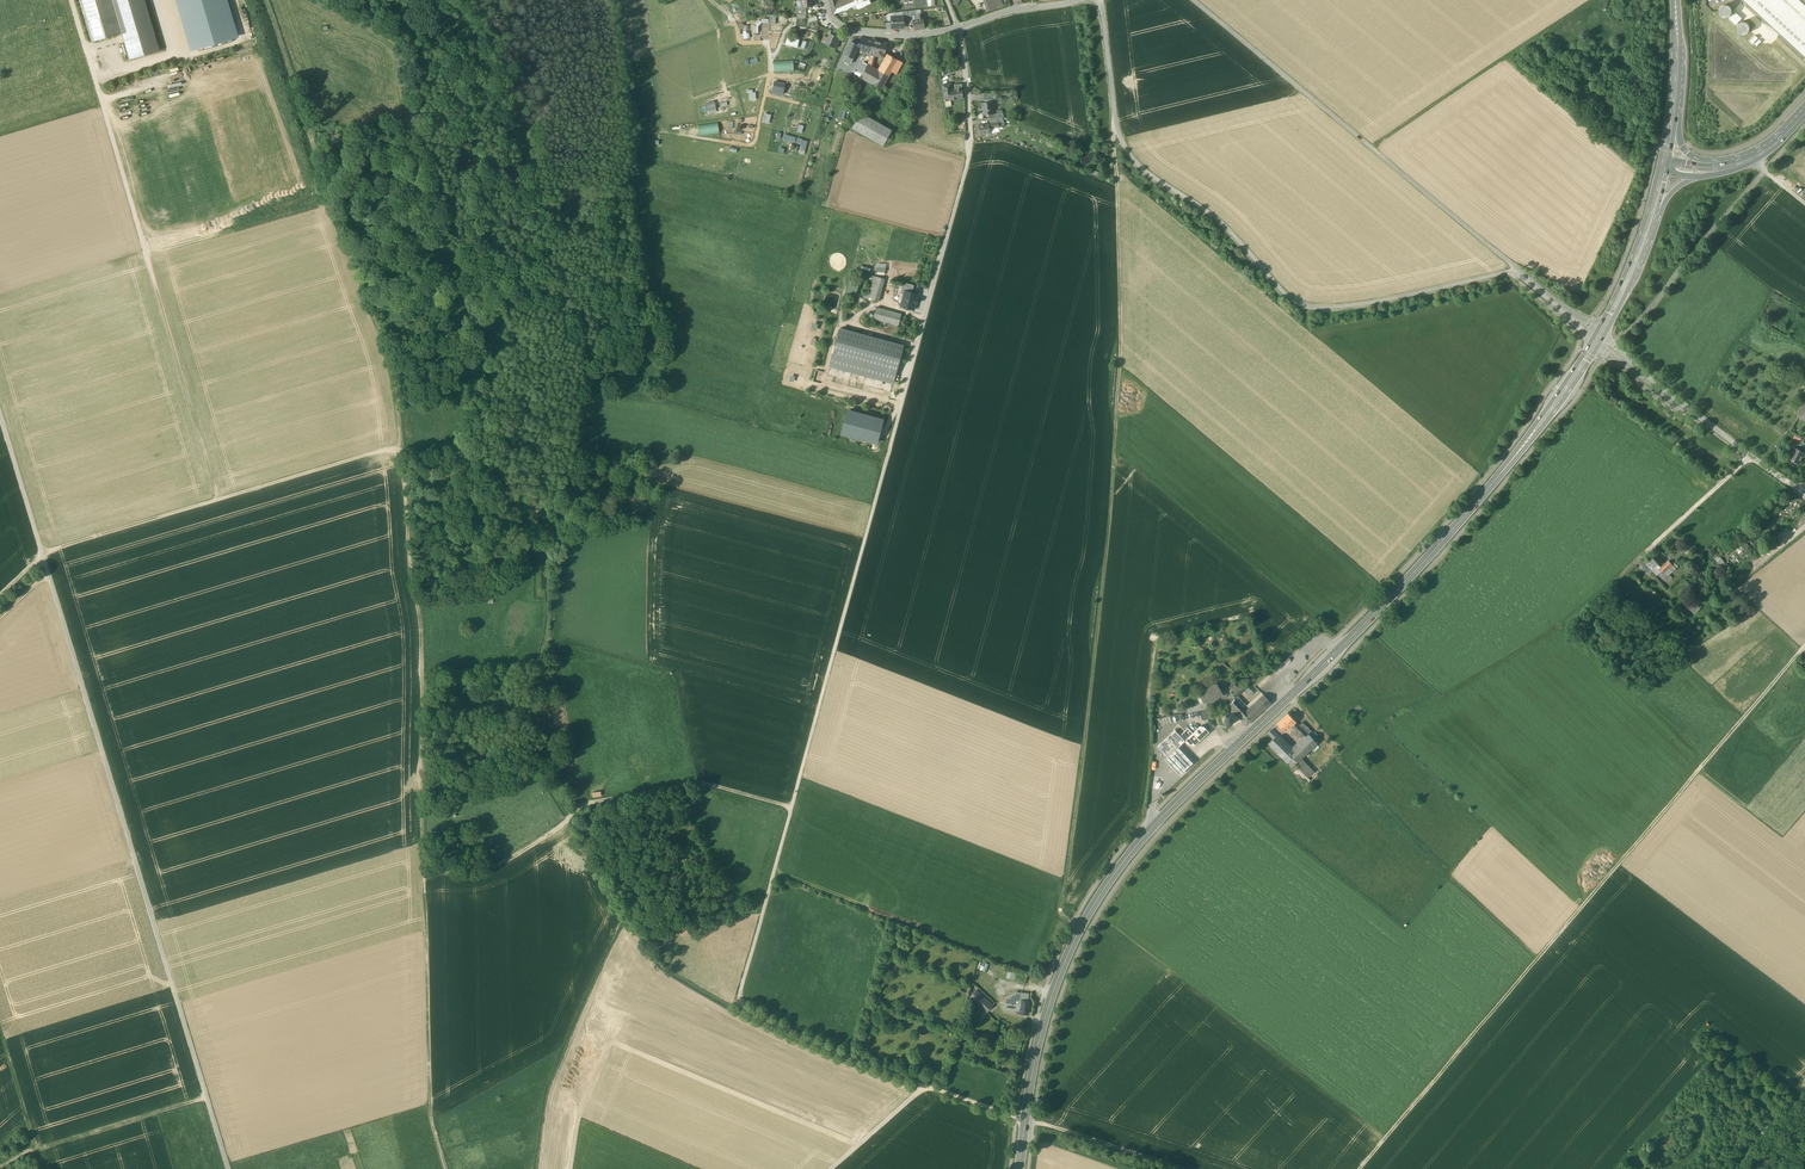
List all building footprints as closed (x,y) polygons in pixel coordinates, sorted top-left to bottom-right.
[(91,42),(122,33),(112,0),(79,0),(91,42)] [(122,33),(130,59),(159,51),(144,0),(112,0),(122,33)] [(192,50),(237,37),(227,0),(178,0),(192,50)] [(838,4),(831,6),(833,13),(839,12),(856,5),(859,4),(858,3),(857,0),(852,0),(846,0),(846,1),(838,4)] [(987,11),(1004,5),(1002,0),(983,0),(987,11)] [(1804,58),(1804,0),(1742,0),(1804,58)] [(1719,10),(1719,12),(1720,14),(1721,16),(1724,18),(1726,18),(1728,17),(1730,16),(1731,14),(1732,12),(1731,9),(1730,7),(1727,6),(1725,5),(1722,6),(1720,8),(1719,10)] [(1735,12),(1729,19),(1736,25),(1742,18),(1735,12)] [(903,16),(891,16),(892,28),(904,27),(904,22),(903,16)] [(918,19),(913,20),(913,22),(914,30),(925,28),(924,19),(918,19)] [(1737,26),(1737,29),(1738,32),(1739,33),(1741,35),(1743,35),(1746,34),(1748,33),(1749,31),(1750,29),(1749,26),(1748,24),(1745,23),(1743,22),(1741,23),(1738,24),(1737,26)] [(830,33),(826,43),(836,48),(840,38),(830,33)] [(1755,35),(1749,42),(1752,44),(1758,38),(1755,35)] [(797,47),(799,40),(788,37),(786,45),(797,47)] [(873,40),(861,37),(858,44),(857,45),(858,46),(857,49),(871,53),(871,52),(872,49),(871,49),(873,41),(873,40)] [(858,44),(851,41),(842,62),(849,66),(857,49),(858,46),(857,45),(858,44)] [(881,43),(873,41),(871,49),(872,49),(871,52),(879,54),(878,55),(879,55),(883,56),(884,52),(885,53),(887,43),(881,42),(881,43)] [(944,44),(938,45),(940,59),(946,58),(944,44)] [(879,54),(871,52),(871,53),(868,65),(871,67),(874,56),(878,57),(879,55),(878,55),(879,54)] [(889,54),(879,71),(886,75),(889,76),(898,60),(889,54)] [(775,62),(775,71),(794,71),(793,61),(775,62)] [(98,82),(108,81),(107,76),(112,76),(110,64),(95,66),(98,82)] [(871,67),(868,65),(864,71),(863,73),(874,80),(879,71),(871,67)] [(886,75),(879,71),(874,80),(881,84),(886,75)] [(874,80),(863,73),(862,75),(865,76),(864,79),(881,89),(889,76),(886,75),(881,84),(874,80)] [(783,94),(785,83),(774,81),(772,92),(783,94)] [(955,89),(951,90),(950,84),(942,85),(944,101),(963,98),(962,84),(955,84),(955,89)] [(756,99),(756,92),(753,92),(753,90),(747,90),(747,93),(749,93),(749,99),(756,99)] [(706,105),(709,113),(716,111),(713,102),(706,105)] [(992,102),(982,103),(983,110),(984,110),(984,115),(989,114),(993,114),(992,102)] [(764,113),(762,122),(769,123),(771,115),(764,113)] [(861,113),(852,128),(883,146),(892,131),(861,113)] [(700,136),(719,133),(718,123),(699,126),(700,136)] [(989,124),(979,125),(980,135),(990,134),(989,128),(989,124)] [(808,141),(798,138),(796,143),(801,144),(799,152),(804,154),(808,141)] [(885,274),(885,263),(876,263),(876,274),(885,274)] [(877,302),(884,279),(870,275),(863,298),(877,302)] [(918,295),(908,292),(903,308),(913,311),(918,295)] [(903,314),(877,308),(874,319),(900,326),(903,314)] [(841,333),(833,365),(892,380),(900,348),(841,333)] [(848,411),(842,434),(877,443),(883,420),(848,411)] [(1804,453),(1795,448),(1789,459),(1799,464),(1804,453)] [(1656,555),(1650,560),(1650,561),(1655,566),(1656,566),(1662,561),(1656,555)] [(1678,567),(1671,558),(1669,561),(1673,565),(1676,569),(1678,567)] [(1655,566),(1650,561),(1646,564),(1652,570),(1655,566)] [(1669,561),(1659,570),(1660,572),(1663,574),(1666,571),(1673,565),(1669,561)] [(1666,571),(1663,574),(1660,572),(1658,575),(1664,580),(1669,575),(1666,571)] [(1701,609),(1688,597),(1683,602),(1695,614),(1701,609)] [(1297,661),(1303,655),(1296,648),(1290,655),(1297,661)] [(1240,677),(1229,687),(1232,690),(1243,680),(1240,677)] [(1232,690),(1230,692),(1235,697),(1248,685),(1243,680),(1232,690)] [(1223,694),(1217,683),(1200,692),(1206,704),(1223,694)] [(1259,699),(1266,706),(1271,703),(1264,695),(1259,699)] [(1241,719),(1247,725),(1251,721),(1243,712),(1245,710),(1234,699),(1227,705),(1232,710),(1241,719)] [(1259,699),(1245,710),(1243,712),(1251,721),(1266,706),(1259,699)] [(1241,719),(1232,710),(1227,714),(1227,715),(1228,715),(1230,715),(1232,716),(1233,717),(1233,718),(1234,719),(1234,721),(1234,723),(1233,723),(1232,724),(1232,725),(1230,726),(1231,729),(1241,719)] [(1288,713),(1277,723),(1285,731),(1291,725),(1295,721),(1288,713)] [(1234,723),(1234,720),(1233,718),(1232,716),(1230,715),(1228,715),(1227,715),(1226,715),(1224,716),(1223,718),(1222,720),(1223,723),(1224,725),(1226,726),(1228,726),(1230,726),(1232,724),(1234,723)] [(1300,725),(1295,721),(1291,725),(1304,738),(1308,734),(1306,731),(1300,725)] [(1309,728),(1303,722),(1300,725),(1306,731),(1309,728)] [(1285,731),(1277,723),(1272,729),(1280,736),(1285,731)] [(1200,726),(1193,733),(1188,728),(1180,736),(1185,741),(1188,744),(1194,746),(1209,732),(1204,727),(1200,726)] [(1280,736),(1272,729),(1268,733),(1272,737),(1268,742),(1287,762),(1292,757),(1289,753),(1293,749),(1280,736)] [(1180,736),(1175,730),(1171,734),(1181,745),(1185,741),(1180,736)] [(1181,745),(1171,734),(1157,746),(1163,753),(1166,756),(1167,757),(1178,747),(1181,745)] [(1293,749),(1289,753),(1292,757),(1297,762),(1301,758),(1317,742),(1308,734),(1304,738),(1293,749)] [(1178,747),(1167,757),(1165,759),(1173,767),(1180,775),(1193,763),(1185,755),(1178,747)] [(1297,762),(1292,757),(1287,762),(1292,767),(1295,764),(1297,762)] [(1295,764),(1311,781),(1317,775),(1301,758),(1297,762),(1295,764)] [(1015,979),(1017,972),(1007,970),(1006,978),(1015,979)] [(993,1005),(977,990),(970,997),(986,1012),(993,1005)] [(1029,995),(1016,993),(1006,1000),(1004,1008),(1016,1010),(1019,1010),(1020,999),(1028,1000),(1029,995)] [(1028,1000),(1020,999),(1019,1010),(1016,1010),(1016,1013),(1027,1014),(1028,1000)]
